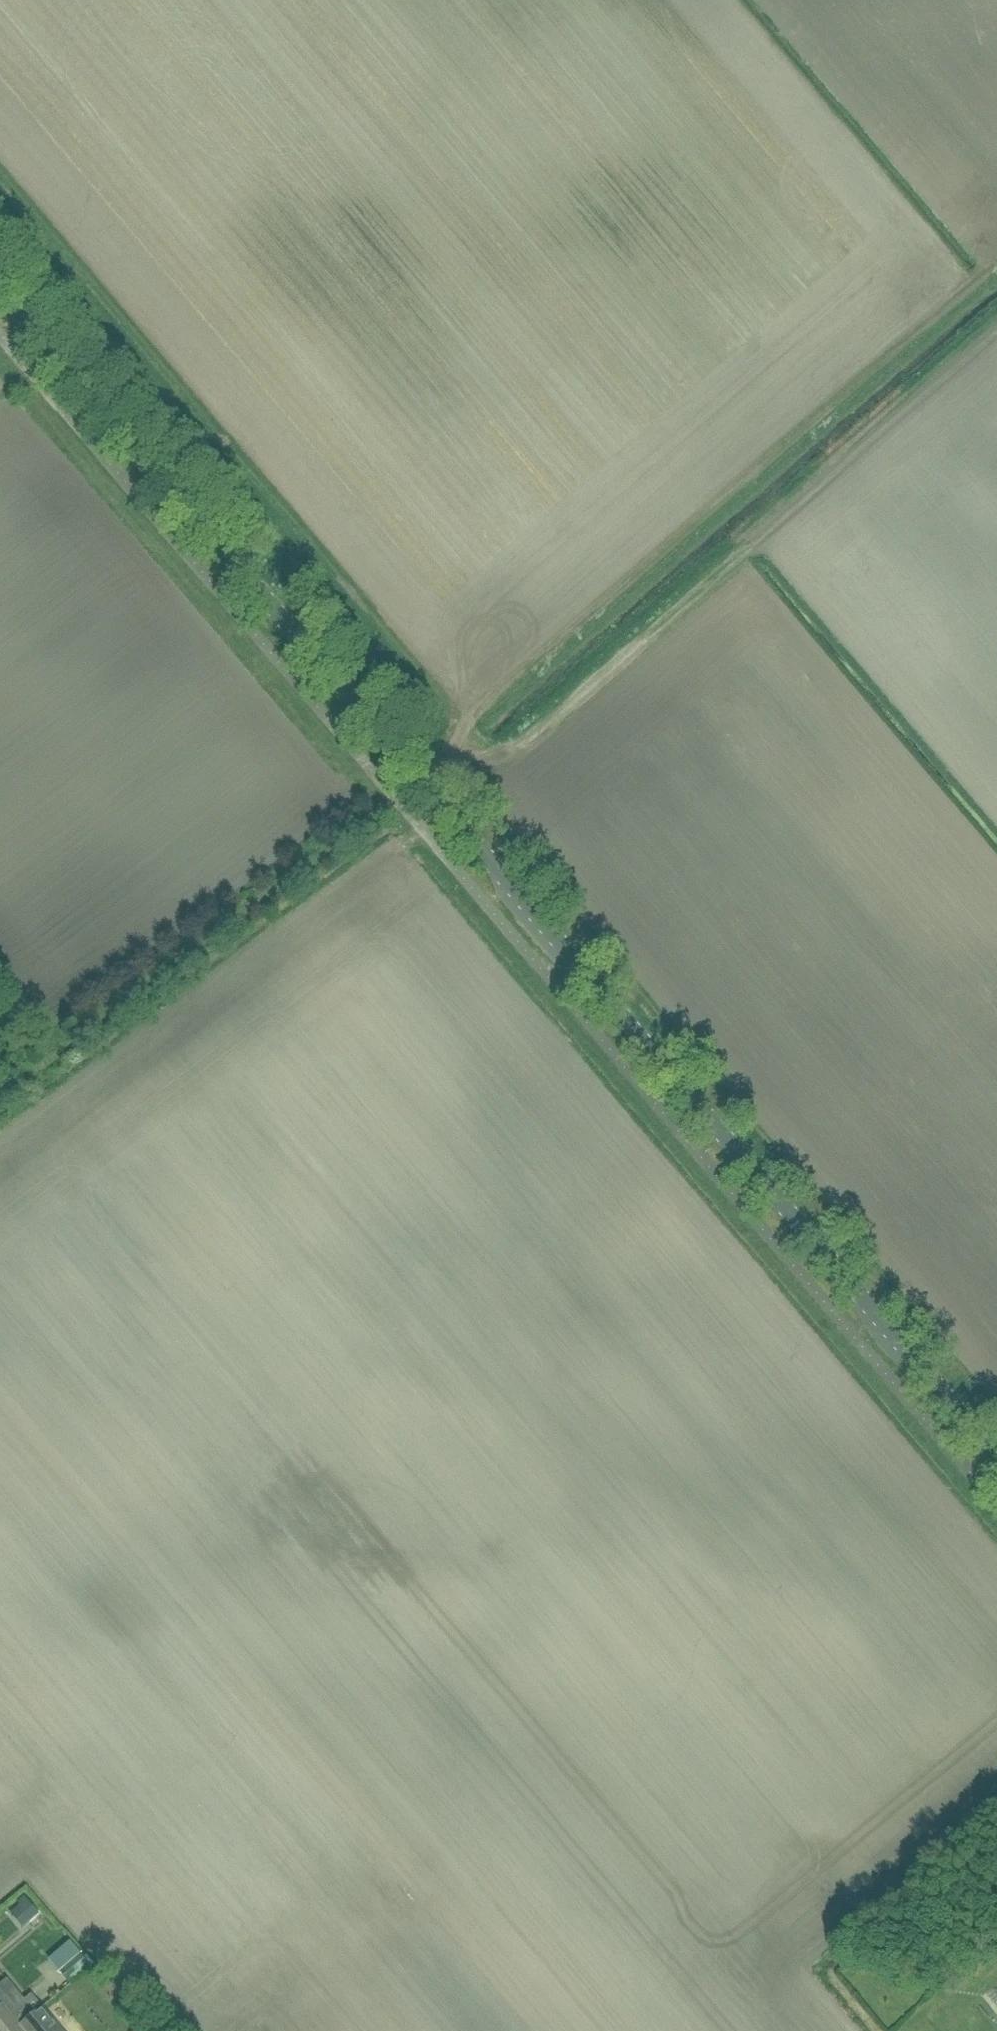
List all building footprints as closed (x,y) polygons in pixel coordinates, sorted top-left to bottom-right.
[(25,1924),(41,1913),(34,1903),(18,1914),(25,1924)] [(90,1968),(78,1954),(56,1972),(68,1986),(90,1968)] [(18,2027),(11,2018),(26,2006),(5,1981),(0,1985),(0,2030),(13,2030),(18,2027)] [(13,2030),(58,2030),(40,2009),(18,2027),(13,2030)]
